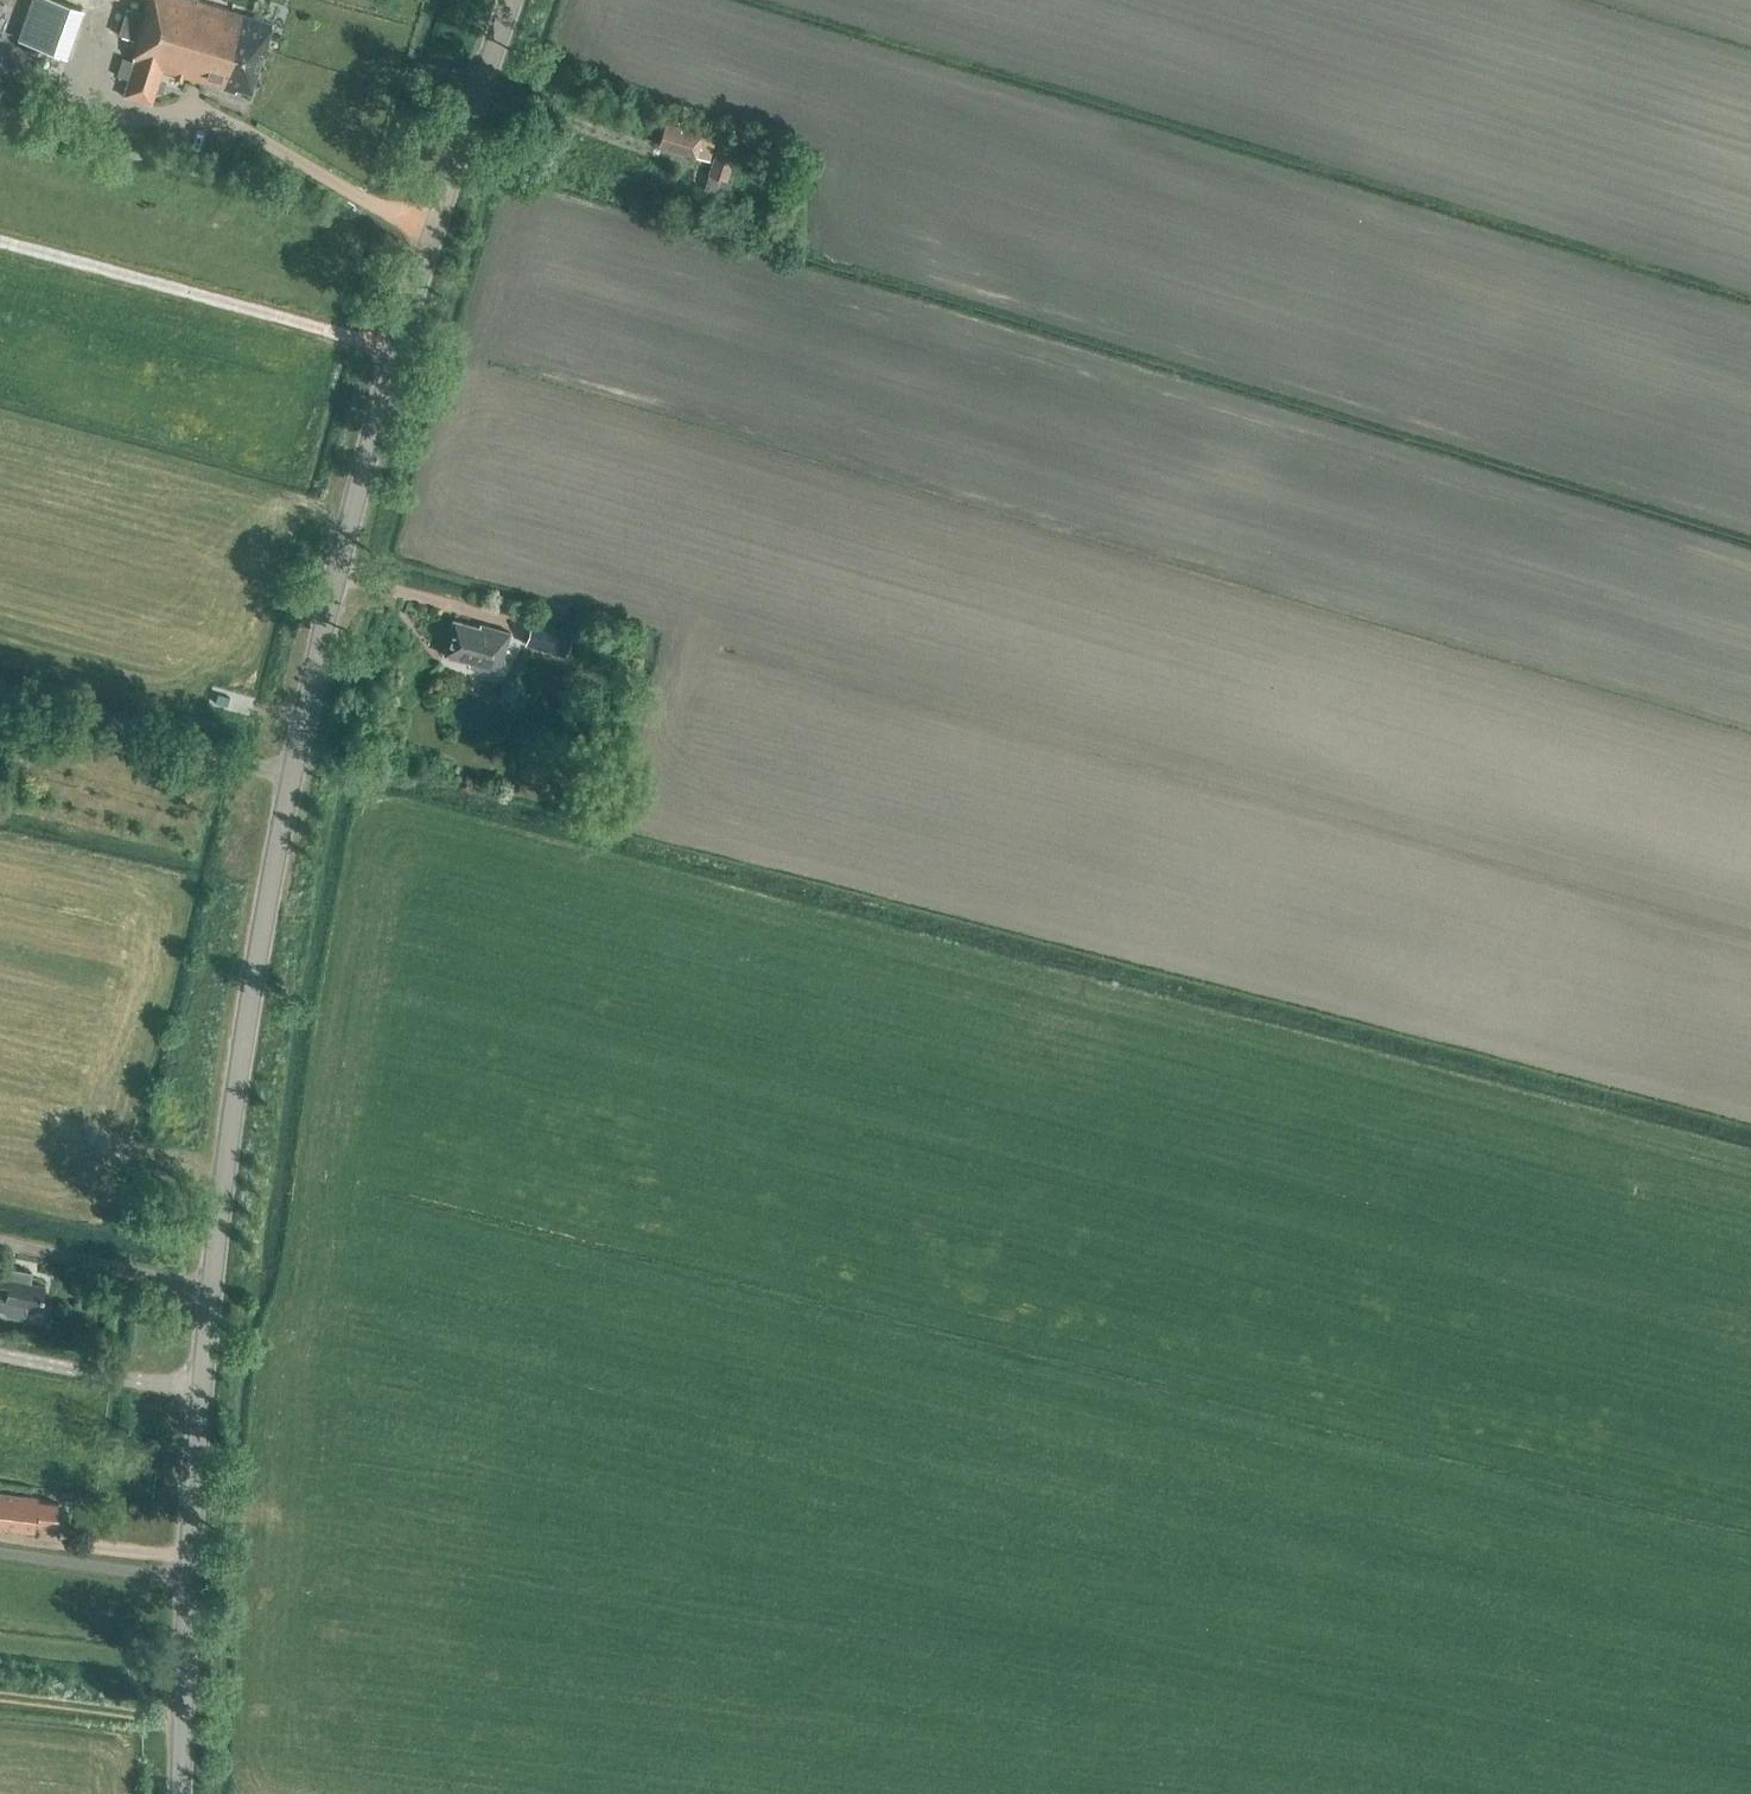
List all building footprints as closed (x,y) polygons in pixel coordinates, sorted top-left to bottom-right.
[(83,9),(58,0),(31,0),(18,40),(67,57),(83,9)] [(143,12),(126,7),(118,33),(138,40),(132,60),(134,61),(123,95),(151,103),(161,69),(176,73),(175,79),(181,81),(182,75),(235,91),(236,88),(251,93),(272,23),(198,0),(147,0),(143,12)] [(14,17),(2,13),(0,21),(0,39),(7,41),(14,17)] [(705,158),(711,136),(664,122),(657,144),(705,158)] [(719,143),(709,172),(727,178),(737,148),(719,143)] [(727,178),(709,172),(705,183),(728,190),(731,179),(727,178)] [(479,628),(453,620),(444,654),(470,661),(469,664),(498,672),(509,633),(480,625),(479,628)] [(572,631),(530,620),(524,645),(566,656),(572,631)] [(26,1304),(39,1307),(44,1285),(29,1282),(31,1272),(11,1268),(9,1277),(0,1275),(0,1309),(3,1309),(6,1314),(20,1317),(24,1314),(26,1304)] [(58,1503),(38,1501),(38,1497),(0,1493),(0,1530),(33,1534),(35,1523),(55,1526),(58,1503)]
